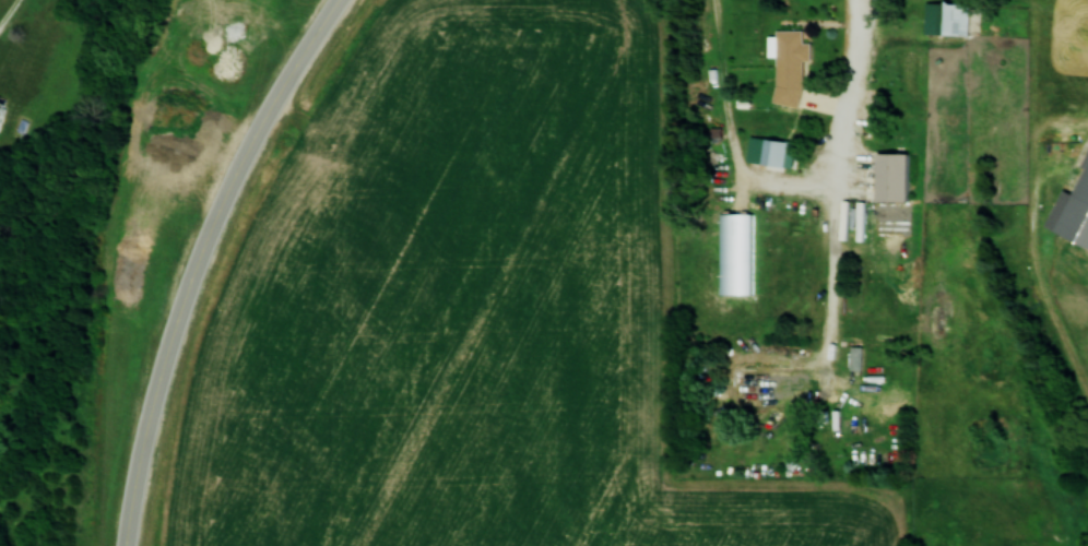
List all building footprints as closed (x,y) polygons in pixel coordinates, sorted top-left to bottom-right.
[(968,34),(969,3),(925,2),(924,33),(968,34)] [(775,104),(800,105),(800,60),(810,60),(810,42),(802,42),(802,30),(776,30),(775,104)] [(757,139),(757,164),(790,164),(790,139),(757,139)] [(875,152),(875,200),(908,200),(908,152),(875,152)] [(1087,245),(1087,154),(1071,192),(1062,188),(1045,226),(1087,245)] [(849,369),(862,369),(862,346),(849,346),(849,369)] [(719,448),(731,448),(731,397),(719,397),(719,448)] [(766,399),(753,398),(750,456),(763,457),(766,399)] [(872,400),(860,400),(860,456),(872,456),(872,400)]
